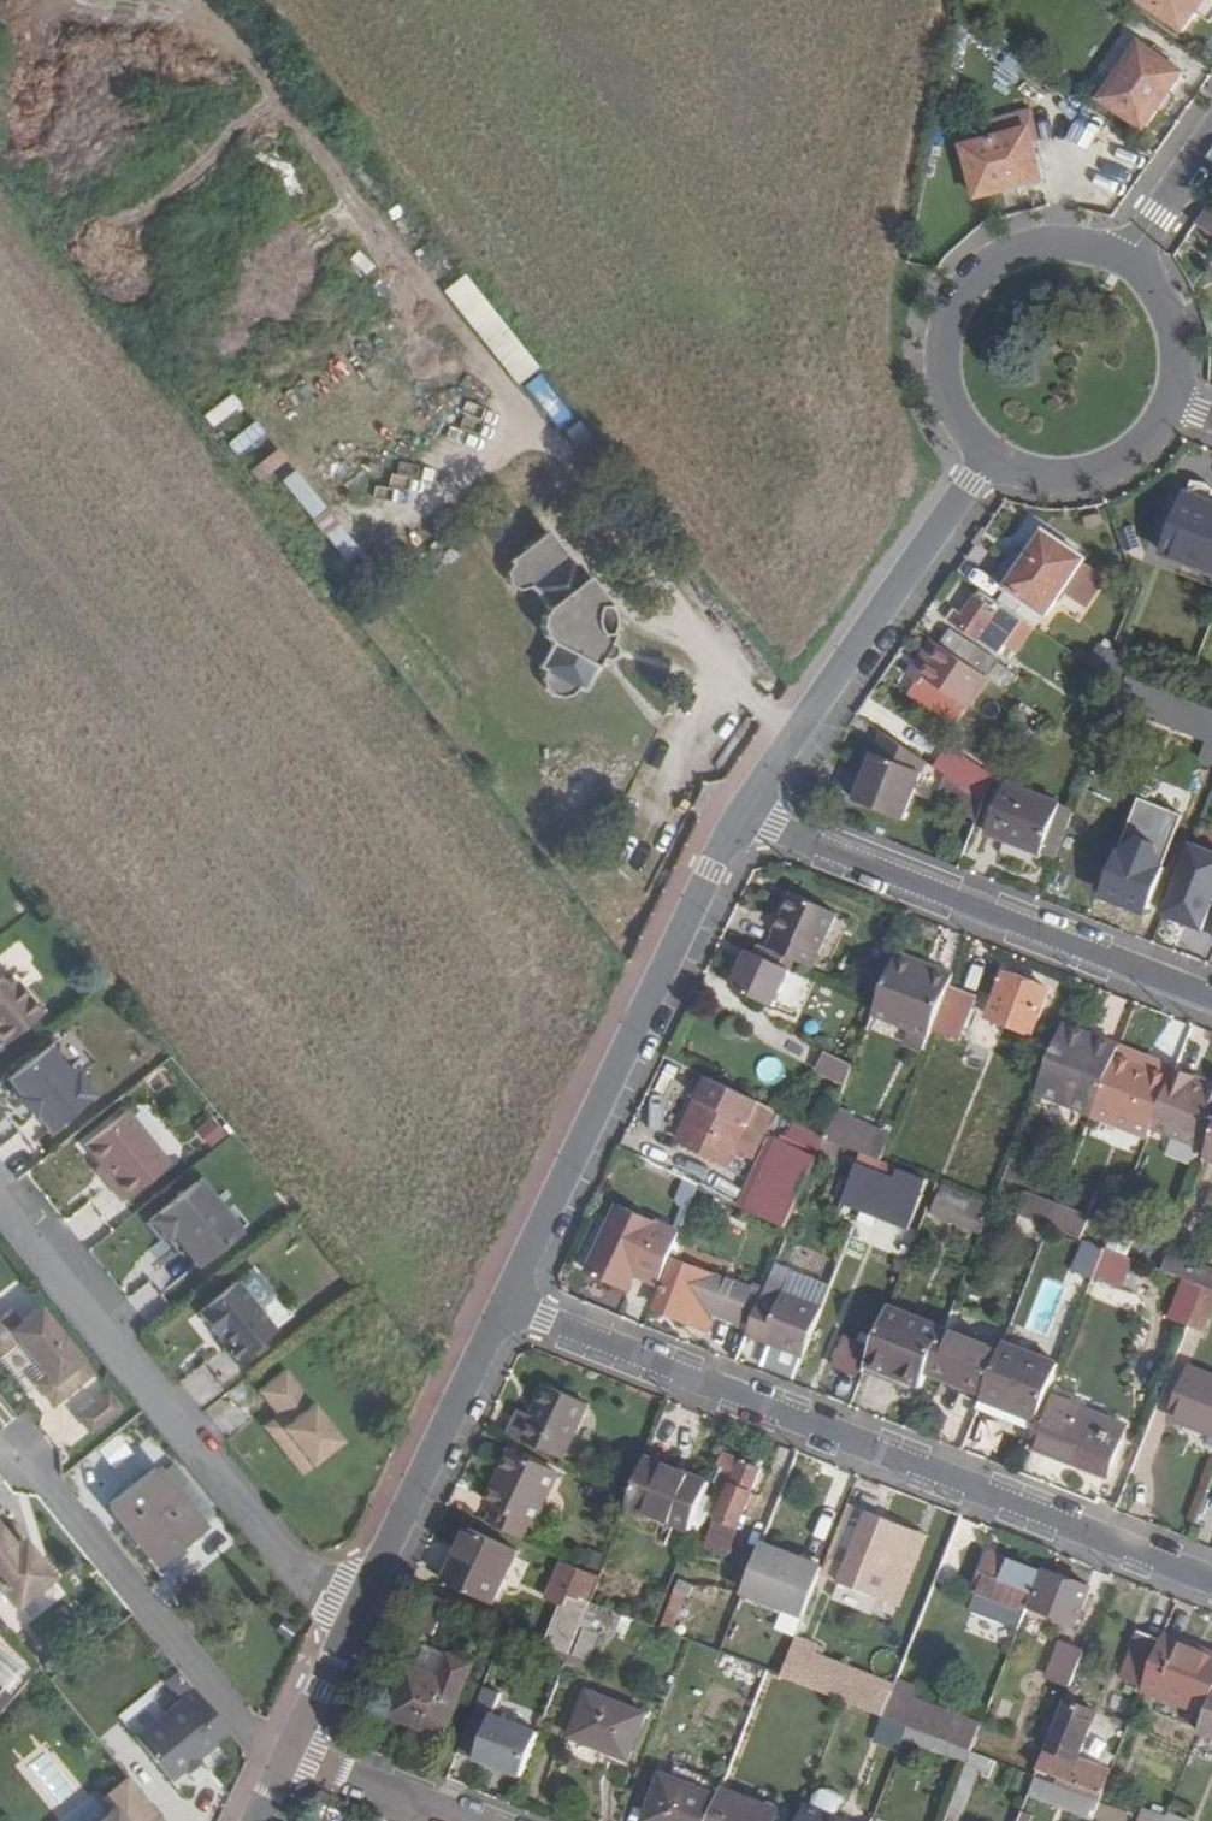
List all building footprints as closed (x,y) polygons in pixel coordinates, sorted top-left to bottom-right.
[(1140,2),(1184,32),(1197,14),(1207,0),(1142,0),(1140,2)] [(1197,14),(1210,24),(1211,21),(1211,0),(1207,0),(1197,14)] [(1184,75),(1141,44),(1102,100),(1145,130),(1184,75)] [(1029,130),(964,147),(978,199),(1043,182),(1029,130)] [(1197,226),(1211,236),(1211,213),(1208,210),(1197,226)] [(427,260),(414,270),(448,315),(461,305),(427,260)] [(544,374),(528,384),(555,427),(570,418),(544,374)] [(239,453),(266,432),(257,420),(230,441),(239,453)] [(259,479),(288,459),(279,447),(251,468),(259,479)] [(283,480),(315,520),(329,509),(297,468),(283,480)] [(1188,494),(1211,503),(1211,499),(1211,489),(1211,488),(1210,487),(1207,484),(1203,483),(1200,482),(1194,482),(1193,481),(1188,494)] [(1164,554),(1211,573),(1211,504),(1211,503),(1188,494),(1164,554)] [(1100,514),(1081,518),(1083,528),(1103,524),(1100,514)] [(349,563),(364,553),(340,519),(325,529),(349,563)] [(1088,560),(1046,531),(999,601),(1037,628),(1045,617),(1048,619),(1065,594),(1086,563),(1088,560)] [(599,658),(606,644),(610,634),(615,624),(614,615),(566,557),(565,558),(544,533),(509,566),(510,583),(514,587),(514,589),(517,591),(529,588),(548,609),(547,609),(545,611),(544,613),(543,614),(542,616),(541,618),(540,620),(539,622),(539,624),(539,626),(539,629),(540,631),(540,633),(541,635),(542,636),(543,638),(545,640),(546,641),(548,642),(550,643),(537,667),(540,667),(540,678),(541,680),(541,681),(542,683),(542,685),(543,686),(544,688),(544,690),(545,691),(547,692),(548,693),(549,694),(551,696),(552,696),(554,696),(556,697),(558,697),(559,697),(561,697),(563,697),(565,696),(566,696),(568,695),(569,694),(571,693),(572,692),(576,686),(582,690),(599,658)] [(1108,578),(1086,563),(1065,594),(1087,609),(1108,578)] [(1008,646),(1019,653),(1037,628),(999,601),(983,589),(964,617),(957,611),(950,621),(979,642),(981,640),(1002,654),(1008,646)] [(943,646),(944,647),(974,668),(987,678),(1008,693),(1019,677),(952,631),(943,646)] [(943,646),(939,643),(925,664),(929,668),(944,647),(943,646)] [(606,644),(599,658),(606,662),(613,648),(606,644)] [(1113,651),(1101,644),(1087,663),(1100,672),(1113,651)] [(974,668),(944,647),(929,668),(925,664),(914,680),(923,686),(928,679),(967,706),(987,678),(974,668)] [(1135,666),(1113,651),(1100,672),(1120,687),(1129,675),(1135,666)] [(857,802),(904,820),(928,763),(884,734),(857,802)] [(948,745),(933,767),(948,777),(964,787),(978,766),(948,745)] [(964,787),(948,777),(938,793),(980,822),(987,803),(964,787)] [(1061,805),(1008,784),(988,836),(1004,842),(1040,855),(1055,862),(1075,811),(1061,805)] [(1211,915),(1211,839),(1189,906),(1211,915)] [(1040,855),(1004,842),(999,856),(1035,869),(1040,855)] [(1166,869),(1119,851),(1104,893),(1151,910),(1166,869)] [(838,914),(793,894),(768,948),(795,961),(814,969),(838,914)] [(756,954),(750,952),(734,987),(775,1007),(791,971),(790,971),(795,961),(768,948),(760,944),(756,954)] [(956,973),(898,950),(873,1016),(909,1030),(928,1038),(931,1039),(934,1028),(951,986),(954,978),(956,973)] [(1051,991),(1005,974),(989,1017),(1034,1035),(1051,991)] [(3,1045),(39,1014),(14,982),(6,989),(0,981),(0,1042),(3,1045)] [(977,996),(951,986),(934,1028),(961,1038),(977,996)] [(1063,1032),(1100,1046),(1102,1040),(1065,1026),(1063,1032)] [(928,1038),(909,1030),(904,1045),(923,1052),(928,1038)] [(1063,1032),(1059,1040),(1038,1094),(1094,1115),(1117,1057),(1121,1047),(1102,1040),(1100,1046),(1063,1032)] [(1121,1047),(1117,1057),(1155,1071),(1158,1062),(1121,1047)] [(95,1098),(76,1075),(71,1079),(48,1050),(9,1083),(23,1100),(30,1101),(37,1109),(36,1117),(50,1134),(95,1098)] [(1155,1071),(1117,1057),(1094,1115),(1151,1137),(1154,1128),(1177,1069),(1158,1062),(1155,1071)] [(823,1062),(815,1081),(844,1092),(851,1073),(823,1062)] [(1177,1069),(1154,1128),(1210,1150),(1211,1146),(1211,1089),(1210,1088),(1195,1082),(1197,1077),(1177,1069)] [(1195,1082),(1210,1088),(1211,1083),(1197,1077),(1195,1082)] [(744,1139),(759,1146),(776,1111),(708,1078),(678,1141),(731,1166),(744,1139)] [(20,1102),(34,1119),(36,1117),(37,1109),(30,1101),(23,1100),(20,1102)] [(853,1114),(838,1108),(827,1136),(825,1140),(842,1147),(863,1155),(882,1162),(892,1136),(851,1119),(853,1114)] [(167,1163),(125,1110),(83,1146),(98,1164),(112,1181),(107,1185),(120,1202),(167,1163)] [(221,1132),(209,1119),(198,1128),(209,1142),(221,1132)] [(784,1143),(816,1158),(825,1139),(793,1123),(784,1143)] [(784,1143),(778,1140),(768,1136),(751,1174),(760,1178),(747,1205),(745,1209),(753,1213),(786,1228),(818,1160),(818,1159),(816,1158),(784,1143)] [(818,1160),(834,1166),(842,1147),(825,1140),(818,1159),(818,1160)] [(842,1201),(841,1202),(844,1203),(859,1164),(852,1162),(837,1200),(842,1201)] [(93,1168),(107,1185),(112,1181),(98,1164),(93,1168)] [(896,1178),(859,1164),(844,1203),(883,1219),(889,1203),(914,1213),(927,1180),(900,1169),(896,1178)] [(760,1178),(751,1174),(738,1201),(747,1205),(760,1178)] [(239,1236),(197,1184),(148,1224),(166,1246),(172,1241),(196,1270),(239,1236)] [(931,1214),(980,1235),(992,1205),(938,1184),(927,1210),(932,1212),(931,1214)] [(693,1202),(746,1227),(753,1213),(745,1209),(699,1188),(693,1202)] [(1026,1192),(1017,1215),(1020,1216),(1050,1228),(1058,1208),(1059,1205),(1026,1192)] [(681,1234),(620,1205),(589,1273),(628,1292),(635,1275),(661,1287),(681,1234)] [(1090,1220),(1058,1208),(1050,1228),(1082,1240),(1090,1220)] [(1050,1228),(1020,1216),(1015,1230),(1045,1242),(1050,1228)] [(1086,1242),(1074,1272),(1077,1273),(1093,1279),(1095,1279),(1095,1278),(1106,1249),(1086,1242)] [(1107,1249),(1106,1249),(1095,1278),(1122,1289),(1135,1260),(1107,1249)] [(1196,1264),(1170,1255),(1164,1272),(1184,1280),(1189,1282),(1196,1264)] [(752,1290),(675,1262),(656,1310),(684,1321),(682,1326),(690,1329),(693,1324),(709,1330),(716,1314),(740,1322),(752,1290)] [(1196,1264),(1189,1282),(1203,1287),(1211,1290),(1211,1271),(1196,1264)] [(281,1325),(295,1313),(253,1266),(239,1278),(281,1325)] [(1093,1279),(1077,1273),(1068,1298),(1083,1304),(1093,1279)] [(1184,1280),(1169,1319),(1188,1327),(1203,1287),(1189,1282),(1184,1280)] [(279,1334),(237,1282),(197,1314),(226,1349),(224,1351),(237,1368),(279,1334)] [(1203,1287),(1188,1327),(1202,1332),(1211,1307),(1211,1290),(1203,1287)] [(779,1309),(763,1303),(750,1332),(750,1334),(806,1357),(825,1309),(786,1293),(779,1309)] [(38,1306),(18,1322),(8,1309),(0,1316),(0,1353),(17,1340),(45,1375),(34,1383),(52,1406),(92,1373),(38,1306)] [(946,1329),(889,1307),(867,1366),(924,1387),(928,1375),(946,1329)] [(734,1326),(727,1347),(741,1352),(750,1334),(750,1332),(734,1326)] [(1002,1351),(946,1329),(928,1375),(983,1396),(1002,1351)] [(868,1347),(845,1338),(834,1368),(857,1376),(868,1347)] [(1005,1343),(1002,1351),(983,1396),(982,1400),(1040,1422),(1050,1397),(1063,1365),(1050,1360),(1005,1343)] [(1189,1367),(1168,1419),(1211,1436),(1211,1376),(1189,1367)] [(342,1442),(285,1372),(258,1393),(279,1418),(274,1422),(299,1453),(292,1459),(304,1473),(342,1442)] [(533,1418),(521,1412),(510,1435),(563,1460),(588,1405),(548,1386),(533,1418)] [(120,1408),(107,1392),(76,1417),(89,1433),(120,1408)] [(1050,1397),(1040,1422),(1030,1448),(1107,1477),(1120,1443),(1060,1420),(1066,1403),(1050,1397)] [(1066,1403),(1060,1420),(1120,1443),(1126,1425),(1066,1403)] [(486,1504),(495,1508),(489,1522),(524,1539),(531,1525),(534,1527),(560,1474),(511,1451),(486,1504)] [(740,1530),(763,1470),(722,1453),(717,1465),(711,1482),(705,1497),(722,1504),(716,1520),(740,1530)] [(626,1485),(634,1467),(620,1461),(612,1480),(626,1485)] [(645,1466),(633,1494),(628,1507),(692,1531),(705,1497),(711,1482),(686,1473),(683,1480),(645,1466)] [(173,1542),(180,1551),(183,1549),(203,1533),(153,1469),(108,1506),(151,1560),(173,1542)] [(916,1531),(869,1513),(855,1548),(845,1572),(881,1587),(891,1562),(903,1567),(916,1531)] [(54,1576),(23,1538),(15,1545),(0,1527),(0,1588),(16,1608),(54,1576)] [(519,1555),(470,1530),(446,1580),(495,1603),(519,1555)] [(173,1542),(151,1560),(158,1569),(180,1551),(173,1542)] [(824,1568),(762,1544),(743,1593),(783,1608),(803,1616),(805,1617),(824,1568)] [(588,1547),(582,1561),(599,1568),(604,1554),(588,1547)] [(1016,1629),(1038,1573),(990,1554),(968,1611),(1016,1629)] [(547,1599),(562,1606),(546,1644),(570,1656),(588,1611),(591,1603),(601,1578),(562,1562),(547,1599)] [(1042,1570),(1042,1573),(1029,1607),(1078,1625),(1092,1589),(1042,1570)] [(694,1586),(679,1579),(674,1590),(686,1596),(688,1598),(694,1586)] [(686,1596),(675,1592),(663,1627),(673,1631),(686,1596)] [(419,1624),(438,1633),(451,1602),(433,1593),(419,1624)] [(591,1603),(588,1611),(597,1614),(591,1631),(598,1635),(599,1633),(602,1630),(605,1629),(607,1628),(608,1629),(626,1636),(633,1619),(591,1603)] [(803,1616),(783,1608),(776,1628),(796,1636),(803,1616)] [(597,1614),(588,1611),(570,1656),(569,1659),(566,1665),(583,1673),(600,1635),(598,1635),(591,1631),(597,1614)] [(1136,1664),(1129,1680),(1145,1687),(1163,1641),(1143,1633),(1131,1662),(1136,1664)] [(1163,1641),(1145,1687),(1144,1690),(1207,1716),(1211,1704),(1211,1653),(1165,1635),(1163,1641)] [(1074,1687),(1088,1648),(1062,1639),(1048,1678),(1074,1687)] [(452,1654),(430,1645),(420,1670),(442,1678),(452,1654)] [(447,1738),(476,1664),(452,1654),(442,1678),(420,1670),(412,1667),(392,1716),(447,1738)] [(782,1678),(768,1672),(760,1693),(786,1702),(793,1682),(782,1678)] [(919,1687),(898,1679),(883,1718),(910,1728),(973,1752),(983,1726),(914,1699),(919,1687)] [(471,1722),(460,1752),(475,1758),(474,1759),(523,1778),(540,1731),(494,1714),(502,1695),(485,1688),(471,1722)] [(170,1780),(215,1743),(213,1740),(226,1731),(194,1689),(181,1700),(188,1710),(164,1730),(151,1713),(129,1732),(170,1780)] [(646,1715),(590,1693),(573,1738),(629,1761),(646,1715)] [(1097,1715),(1064,1702),(1038,1768),(1058,1776),(1104,1793),(1112,1773),(1079,1760),(1097,1715)] [(1207,1716),(1201,1733),(1211,1737),(1211,1704),(1207,1716)] [(898,1753),(907,1730),(881,1720),(872,1743),(898,1753)] [(905,1741),(944,1756),(968,1765),(968,1764),(973,1754),(973,1752),(910,1728),(905,1741)] [(983,1770),(988,1760),(973,1754),(968,1764),(983,1770)] [(130,1776),(108,1793),(118,1807),(99,1820),(167,1820),(130,1776)] [(646,1820),(711,1820),(720,1797),(663,1776),(646,1820)] [(1100,1803),(1104,1793),(1058,1776),(1054,1784),(1100,1803)] [(1100,1803),(1054,1784),(1035,1777),(1031,1787),(1028,1796),(1090,1820),(1093,1820),(1096,1813),(1100,1803)] [(972,1783),(963,1779),(954,1802),(963,1805),(972,1783)] [(720,1797),(711,1820),(776,1820),(779,1812),(723,1789),(720,1797)] [(855,1812),(850,1800),(841,1797),(830,1802),(826,1813),(806,1806),(800,1820),(851,1820),(855,1812)] [(1034,1810),(1024,1806),(1018,1820),(1030,1820),(1034,1810)] [(1144,1809),(1141,1818),(1148,1820),(1167,1820),(1168,1818),(1144,1809)]
